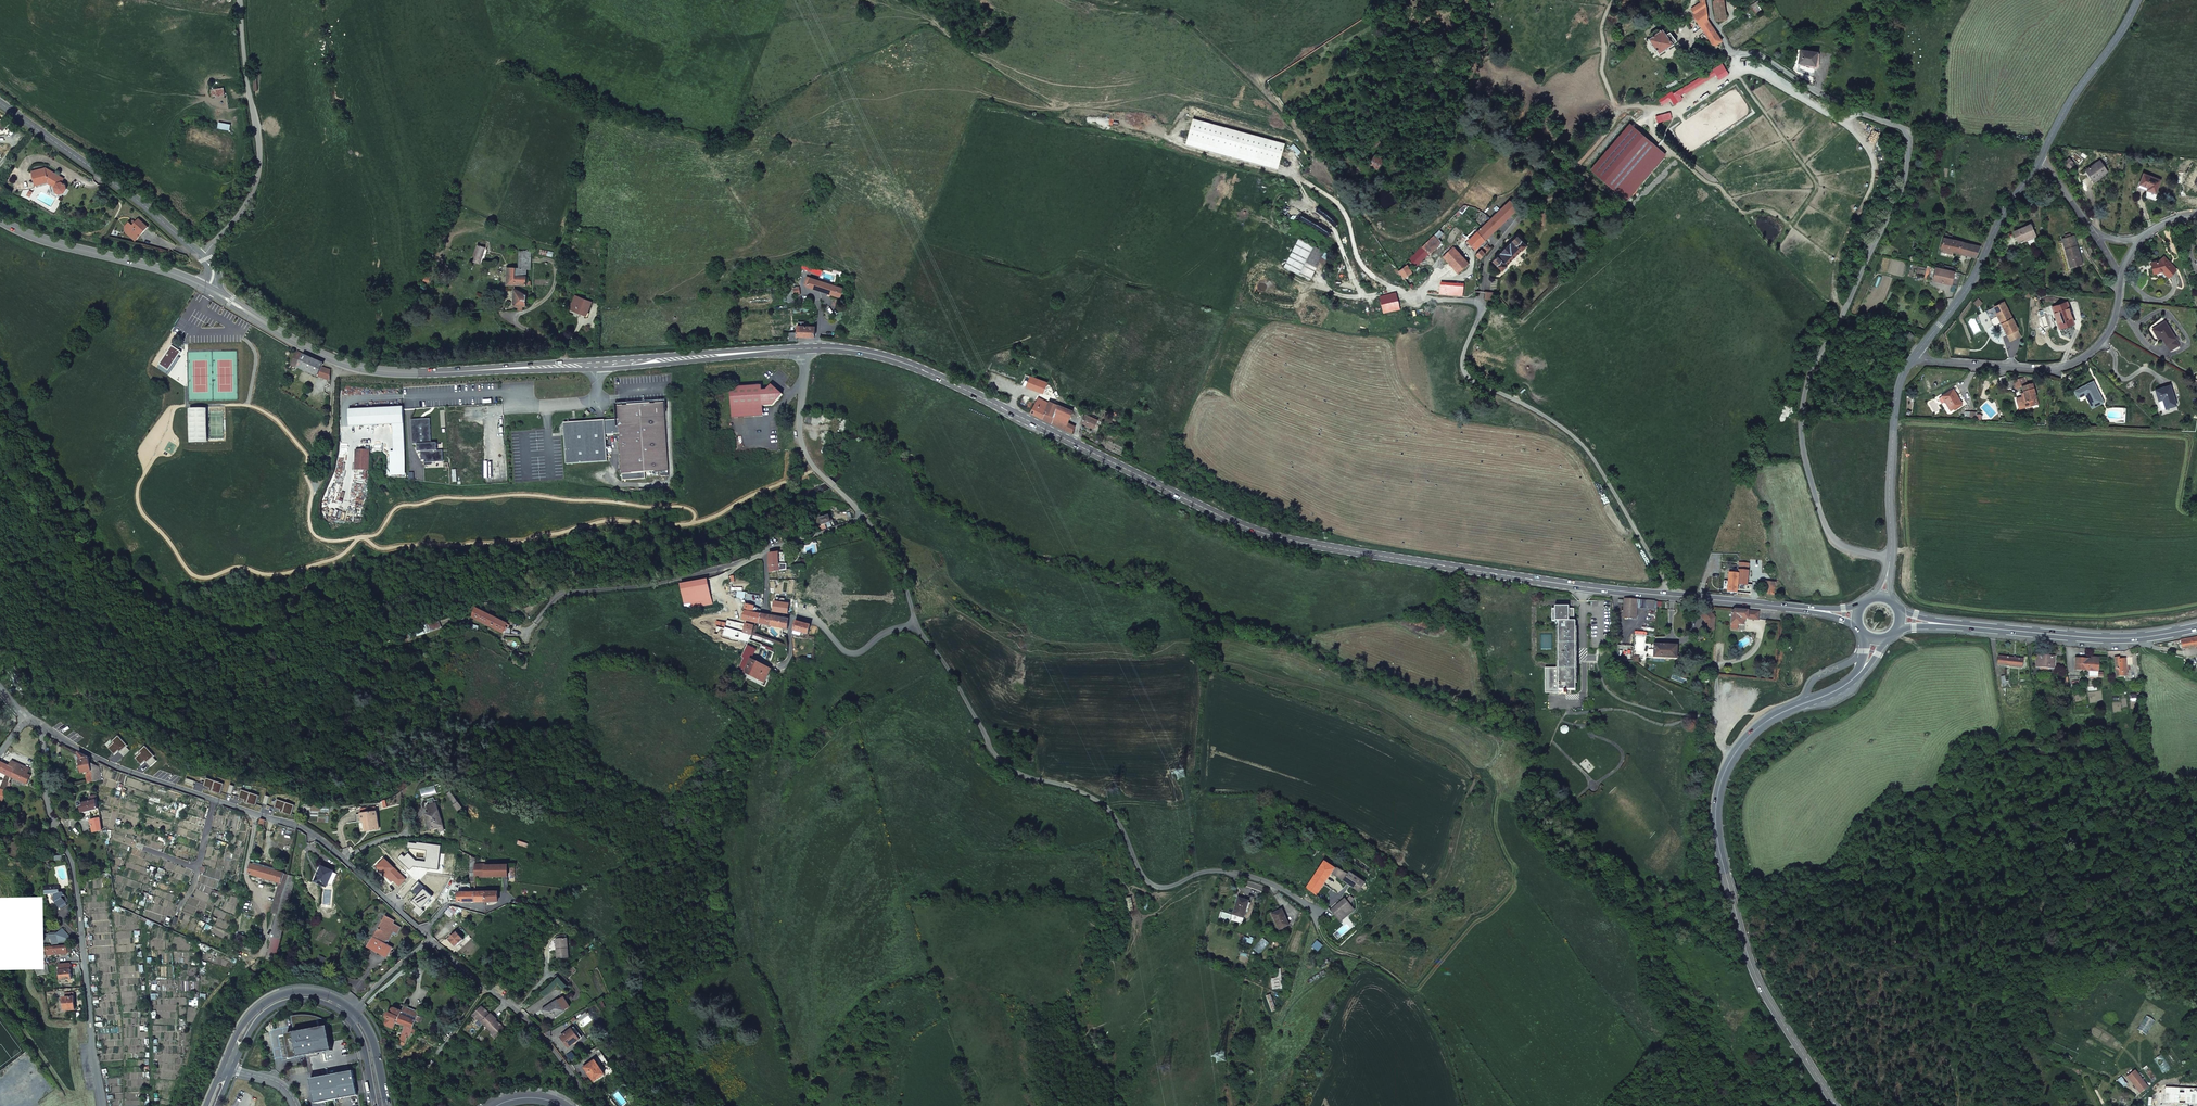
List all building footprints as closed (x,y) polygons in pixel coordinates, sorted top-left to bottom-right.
[(1719,40),(1707,25),(1703,0),(1698,0),(1699,3),(1691,7),(1692,12),(1692,15),(1709,42),(1713,43),(1719,40)] [(1715,0),(1713,1),(1716,18),(1717,18),(1727,16),(1724,0),(1715,0)] [(1675,40),(1669,31),(1666,33),(1662,28),(1659,30),(1657,27),(1645,35),(1648,39),(1647,40),(1658,55),(1674,44),(1672,42),(1675,40)] [(1799,52),(1798,64),(1815,66),(1817,54),(1799,52)] [(1672,91),(1658,99),(1662,105),(1670,100),(1674,105),(1683,100),(1680,95),(1716,74),(1720,79),(1729,74),(1722,63),(1673,93),(1672,91)] [(224,88),(211,89),(212,97),(225,95),(224,88)] [(1670,112),(1656,116),(1658,123),(1672,119),(1670,112)] [(1193,119),(1186,144),(1278,169),(1285,144),(1193,119)] [(8,126),(0,120),(0,132),(2,129),(4,131),(8,126)] [(1630,124),(1591,170),(1627,201),(1666,155),(1630,124)] [(1375,152),(1373,161),(1382,164),(1385,154),(1375,152)] [(2068,165),(2072,163),(2072,162),(2068,157),(2063,162),(2067,167),(2068,166),(2068,165)] [(2099,162),(2086,170),(2090,176),(2092,175),(2095,179),(2106,172),(2099,162)] [(65,193),(67,189),(66,184),(62,182),(64,179),(46,168),(33,171),(36,183),(49,179),(57,184),(55,187),(56,192),(60,194),(65,193)] [(2147,188),(2146,190),(2155,193),(2160,180),(2143,173),(2139,185),(2147,188)] [(1515,194),(1498,211),(1487,223),(1496,232),(1522,201),(1515,194)] [(141,233),(147,226),(137,218),(134,223),(131,226),(129,224),(128,222),(124,227),(127,230),(126,231),(136,240),(139,235),(138,234),(140,232),(141,233)] [(1496,232),(1487,223),(1477,232),(1476,231),(1473,233),(1486,243),(1496,232)] [(1447,231),(1441,224),(1429,235),(1435,241),(1436,242),(1447,231)] [(2030,224),(2014,232),(2018,241),(2023,239),(2030,237),(2031,239),(2035,237),(2030,224)] [(1450,247),(1465,264),(1474,257),(1462,242),(1467,235),(1464,232),(1459,239),(1450,247)] [(1529,241),(1523,234),(1521,232),(1497,254),(1501,259),(1505,264),(1510,260),(1508,258),(1523,245),(1524,246),(1529,241)] [(1301,235),(1289,265),(1313,274),(1325,244),(1301,235)] [(1435,241),(1429,235),(1424,240),(1429,246),(1435,241)] [(2082,264),(2081,263),(2074,236),(2071,237),(2065,238),(2062,239),(2065,250),(2067,250),(2070,260),(2068,260),(2070,267),(2082,264)] [(1943,237),(1940,249),(1943,249),(1952,251),(1959,253),(1961,242),(1952,239),(1944,238),(1943,237)] [(1429,246),(1424,240),(1414,250),(1419,256),(1429,246)] [(1489,244),(1492,248),(1498,243),(1495,240),(1489,244)] [(1975,257),(1980,246),(1961,242),(1959,253),(1975,257)] [(1484,249),(1486,252),(1487,253),(1492,248),(1489,244),(1488,245),(1484,249)] [(474,261),(479,263),(481,258),(484,259),(487,248),(477,245),(474,256),(475,257),(474,261)] [(526,276),(521,276),(521,272),(526,272),(526,269),(530,269),(530,251),(519,252),(519,267),(507,268),(507,285),(529,285),(529,280),(526,280),(526,276)] [(1420,266),(1412,255),(1404,261),(1412,272),(1416,269),(1420,266)] [(2168,277),(2175,270),(2176,269),(2164,257),(2160,261),(2151,263),(2153,273),(2163,271),(2168,277)] [(813,266),(811,271),(820,274),(822,270),(813,266)] [(1944,269),(1936,267),(1933,280),(1951,284),(1956,284),(1960,273),(1952,271),(1944,269)] [(1420,274),(1416,269),(1412,272),(1415,278),(1420,274)] [(810,278),(807,287),(840,298),(843,288),(810,278)] [(1432,285),(1431,286),(1431,287),(1468,293),(1467,282),(1444,278),(1443,284),(1435,283),(1433,283),(1432,285)] [(799,287),(788,288),(789,294),(787,294),(788,302),(792,302),(795,301),(794,295),(800,293),(799,287)] [(527,295),(513,289),(513,307),(517,307),(518,311),(522,310),(522,306),(526,306),(527,295)] [(1405,298),(1403,289),(1386,292),(1389,301),(1405,298)] [(591,302),(575,296),(570,309),(576,312),(577,309),(587,312),(591,302)] [(2017,329),(2004,302),(1994,307),(1996,311),(1995,311),(2007,335),(2017,329)] [(2059,328),(2073,324),(2067,303),(2052,307),(2054,313),(2056,312),(2059,321),(2057,322),(2059,328)] [(2153,329),(2159,338),(2161,337),(2170,350),(2180,345),(2166,321),(2153,329)] [(789,333),(789,340),(796,340),(797,337),(814,337),(815,326),(799,326),(799,324),(797,324),(796,333),(789,333)] [(2017,329),(2007,335),(2010,341),(2020,336),(2017,329)] [(324,364),(299,352),(292,365),(318,377),(324,365),(324,364)] [(1031,377),(1027,386),(1042,393),(1045,386),(1046,382),(1031,377)] [(2036,399),(2032,383),(2027,384),(2025,379),(2022,380),(2021,378),(2014,380),(2016,388),(2023,386),(2025,395),(2019,397),(2022,408),(2034,404),(2032,400),(2036,399)] [(2082,387),(2075,391),(2078,397),(2086,394),(2088,393),(2092,401),(2090,403),(2092,407),(2103,402),(2100,396),(2093,382),(2082,387)] [(731,387),(732,408),(763,406),(773,406),(782,394),(771,385),(766,390),(762,390),(762,385),(731,387)] [(2163,399),(2166,408),(2169,407),(2176,405),(2170,385),(2156,390),(2159,400),(2163,399)] [(1962,403),(1953,388),(1941,396),(1950,410),(1962,403)] [(1037,399),(1031,415),(1064,432),(1066,426),(1071,411),(1050,401),(1049,404),(1037,399)] [(665,402),(618,406),(619,419),(601,420),(577,423),(574,424),(569,420),(563,428),(567,432),(565,435),(568,464),(609,461),(607,434),(620,433),(624,480),(648,478),(647,471),(670,470),(665,402)] [(763,406),(732,408),(732,418),(764,416),(763,406)] [(404,424),(403,407),(348,410),(349,426),(393,424),(404,424)] [(1099,424),(1085,417),(1081,426),(1092,430),(1091,432),(1096,434),(1099,424)] [(406,451),(404,424),(393,424),(395,451),(406,451)] [(829,515),(819,519),(821,525),(831,522),(829,515)] [(1748,552),(1738,555),(1737,564),(1748,565),(1748,552)] [(778,553),(769,554),(770,566),(779,565),(778,553)] [(1738,572),(1736,591),(1750,592),(1751,577),(1747,577),(1748,565),(1737,564),(1737,572),(1738,572)] [(1727,590),(1736,591),(1738,572),(1737,572),(1729,572),(1727,590)] [(1776,593),(1776,580),(1764,579),(1763,591),(1776,593)] [(684,604),(690,604),(712,600),(708,580),(680,585),(684,604)] [(1637,599),(1624,598),(1622,618),(1623,618),(1636,619),(1637,608),(1637,599)] [(1637,608),(1646,609),(1646,600),(1637,599),(1637,608)] [(712,600),(690,604),(691,608),(712,605),(712,600)] [(1655,610),(1655,601),(1646,600),(1646,609),(1655,610)] [(788,615),(789,604),(775,602),(775,603),(770,603),(770,608),(773,609),(773,612),(787,615),(788,615)] [(1567,609),(1552,609),(1552,621),(1558,621),(1558,668),(1547,668),(1548,690),(1563,690),(1563,693),(1565,693),(1564,694),(1567,694),(1567,690),(1575,690),(1576,621),(1574,621),(1574,609),(1571,609),(1571,606),(1567,606),(1567,609)] [(1716,608),(1702,606),(1696,613),(1704,620),(1704,629),(1714,630),(1716,608)] [(1760,608),(1735,606),(1731,610),(1731,622),(1744,622),(1744,619),(1746,618),(1746,616),(1759,616),(1760,608)] [(503,633),(506,628),(508,623),(477,609),(472,617),(503,633)] [(758,624),(760,614),(759,614),(744,611),(742,621),(758,624)] [(789,619),(760,614),(758,624),(787,630),(789,619)] [(909,617),(898,619),(898,626),(910,625),(909,617)] [(423,628),(414,631),(415,636),(425,632),(425,631),(430,630),(430,631),(441,627),(439,622),(423,627),(423,628)] [(811,625),(796,622),(793,634),(798,635),(798,632),(801,633),(808,635),(810,626),(811,625)] [(744,633),(752,635),(754,626),(746,624),(744,633)] [(2180,639),(2182,649),(2196,647),(2196,636),(2180,639)] [(1678,645),(1653,644),(1653,658),(1677,659),(1678,645)] [(763,682),(765,679),(769,671),(751,662),(757,648),(748,645),(742,655),(745,657),(739,667),(745,671),(744,672),(763,682)] [(519,653),(519,654),(517,658),(524,661),(526,656),(519,653)] [(2053,668),(2054,657),(2049,657),(2049,655),(2036,655),(2035,667),(2053,668)] [(1999,656),(1998,664),(2021,667),(2023,659),(1999,656)] [(2099,658),(2094,657),(2094,659),(2091,659),(2075,658),(2075,670),(2089,670),(2089,677),(2093,677),(2097,677),(2103,677),(2103,673),(2098,672),(2099,658)] [(2119,658),(2115,658),(2116,676),(2126,676),(2125,659),(2119,659),(2119,658)] [(90,762),(90,757),(79,752),(83,773),(88,772),(88,774),(87,775),(88,783),(94,782),(90,762)] [(12,760),(10,766),(28,774),(29,771),(30,768),(12,760)] [(12,777),(16,769),(10,766),(0,761),(0,772),(12,777)] [(90,762),(94,782),(102,780),(99,767),(90,762)] [(16,769),(12,777),(27,784),(31,775),(28,774),(10,766),(16,769)] [(448,795),(456,806),(459,803),(452,792),(448,795)] [(99,809),(96,796),(90,797),(90,798),(81,800),(82,802),(79,803),(80,804),(79,804),(81,809),(82,813),(99,809)] [(438,828),(440,832),(445,831),(437,803),(428,806),(430,813),(426,814),(431,830),(438,828)] [(459,803),(456,806),(454,807),(458,812),(463,809),(459,803)] [(363,822),(364,822),(366,822),(368,832),(380,830),(378,812),(376,812),(376,807),(364,809),(365,814),(362,814),(363,822)] [(101,818),(91,820),(94,832),(103,830),(101,818)] [(486,878),(486,866),(485,862),(475,858),(475,878),(486,878)] [(386,859),(378,867),(384,873),(382,875),(385,878),(387,876),(392,882),(394,880),(400,886),(406,879),(386,859)] [(1343,880),(1347,874),(1337,868),(1336,869),(1325,861),(1307,888),(1317,895),(1324,885),(1328,887),(1333,880),(1332,879),(1335,875),(1343,880)] [(284,873),(252,864),(250,874),(281,883),(284,873)] [(508,865),(486,866),(486,878),(508,877),(508,865)] [(323,866),(316,882),(328,886),(334,871),(323,866)] [(296,877),(284,873),(281,883),(272,913),(277,914),(272,936),(280,939),(281,939),(296,877)] [(1348,875),(1347,874),(1343,880),(1360,892),(1366,883),(1350,873),(1348,875)] [(426,889),(419,882),(412,890),(419,896),(414,901),(413,900),(411,903),(415,906),(415,905),(417,907),(414,911),(420,917),(425,911),(423,909),(421,908),(432,896),(425,890),(426,889)] [(462,882),(462,892),(458,892),(458,902),(486,902),(486,892),(475,892),(475,891),(471,889),(471,884),(469,884),(469,882),(462,882)] [(58,884),(45,885),(46,894),(51,894),(55,894),(55,901),(61,909),(67,905),(61,897),(64,895),(63,894),(62,893),(59,893),(58,884)] [(499,903),(499,892),(486,892),(486,902),(499,903)] [(434,897),(432,896),(421,908),(423,909),(434,897)] [(1249,901),(1238,898),(1233,915),(1244,918),(1249,901)] [(1345,898),(1339,903),(1343,908),(1349,903),(1345,898)] [(1342,910),(1347,916),(1355,910),(1350,904),(1349,903),(1343,908),(1339,903),(1331,911),(1335,916),(1342,910)] [(453,907),(452,907),(457,911),(455,913),(458,916),(462,910),(460,908),(455,907),(454,906),(453,907)] [(457,911),(452,907),(445,915),(449,918),(450,917),(451,918),(455,913),(457,911)] [(1282,910),(1272,914),(1280,930),(1289,926),(1282,910)] [(1335,916),(1340,922),(1347,916),(1342,910),(1335,916)] [(394,921),(386,916),(380,928),(379,928),(377,930),(378,931),(375,937),(374,937),(369,946),(388,957),(393,947),(385,943),(387,940),(389,941),(394,932),(397,933),(401,927),(393,923),(394,921)] [(64,929),(57,934),(59,942),(72,942),(73,938),(64,929)] [(464,940),(458,933),(450,940),(456,947),(464,940)] [(57,934),(51,935),(53,943),(59,942),(57,934)] [(258,942),(238,934),(235,945),(253,952),(258,942)] [(272,936),(270,941),(271,942),(266,960),(274,962),(280,939),(272,936)] [(568,939),(558,940),(559,950),(558,950),(558,959),(569,958),(568,939)] [(67,944),(55,946),(55,954),(68,953),(67,949),(67,944)] [(63,970),(60,970),(61,980),(72,979),(71,974),(71,969),(63,970)] [(1281,969),(1276,969),(1276,978),(1272,979),(1273,989),(1278,989),(1278,991),(1281,991),(1281,989),(1283,989),(1281,969)] [(569,982),(563,976),(558,980),(565,986),(569,982)] [(75,1003),(75,997),(74,992),(66,993),(67,997),(64,997),(65,1010),(76,1010),(75,1003)] [(559,1001),(550,1006),(552,1008),(544,1013),(550,1022),(566,1012),(559,1001)] [(419,1012),(405,1007),(403,1011),(395,1008),(394,1008),(393,1009),(392,1009),(391,1013),(389,1013),(387,1017),(387,1018),(388,1019),(387,1023),(386,1024),(387,1024),(387,1025),(388,1026),(395,1028),(397,1022),(406,1026),(400,1041),(406,1044),(419,1012)] [(474,1015),(485,1026),(494,1017),(491,1014),(490,1015),(482,1007),(478,1011),(474,1015)] [(292,1016),(294,1032),(286,1034),(291,1058),(307,1055),(317,1103),(358,1095),(353,1071),(349,1072),(343,1040),(331,1042),(328,1026),(327,1026),(326,1021),(323,1019),(318,1017),(312,1015),(305,1015),(300,1015),(295,1015),(292,1016)] [(504,1029),(496,1021),(497,1020),(494,1017),(485,1026),(496,1037),(504,1029)] [(575,1028),(573,1029),(581,1039),(583,1038),(575,1028)] [(581,1039),(573,1029),(561,1038),(569,1048),(581,1039)] [(429,1041),(436,1045),(439,1041),(431,1036),(429,1041)] [(2162,1054),(2154,1059),(2163,1073),(2171,1068),(2162,1054)] [(605,1074),(595,1061),(585,1068),(595,1082),(605,1074)] [(2128,1076),(2140,1092),(2148,1086),(2135,1070),(2128,1076)] [(2121,1076),(2118,1079),(2122,1085),(2126,1082),(2121,1076)] [(2161,1105),(2168,1105),(2169,1099),(2162,1098),(2161,1105)]
